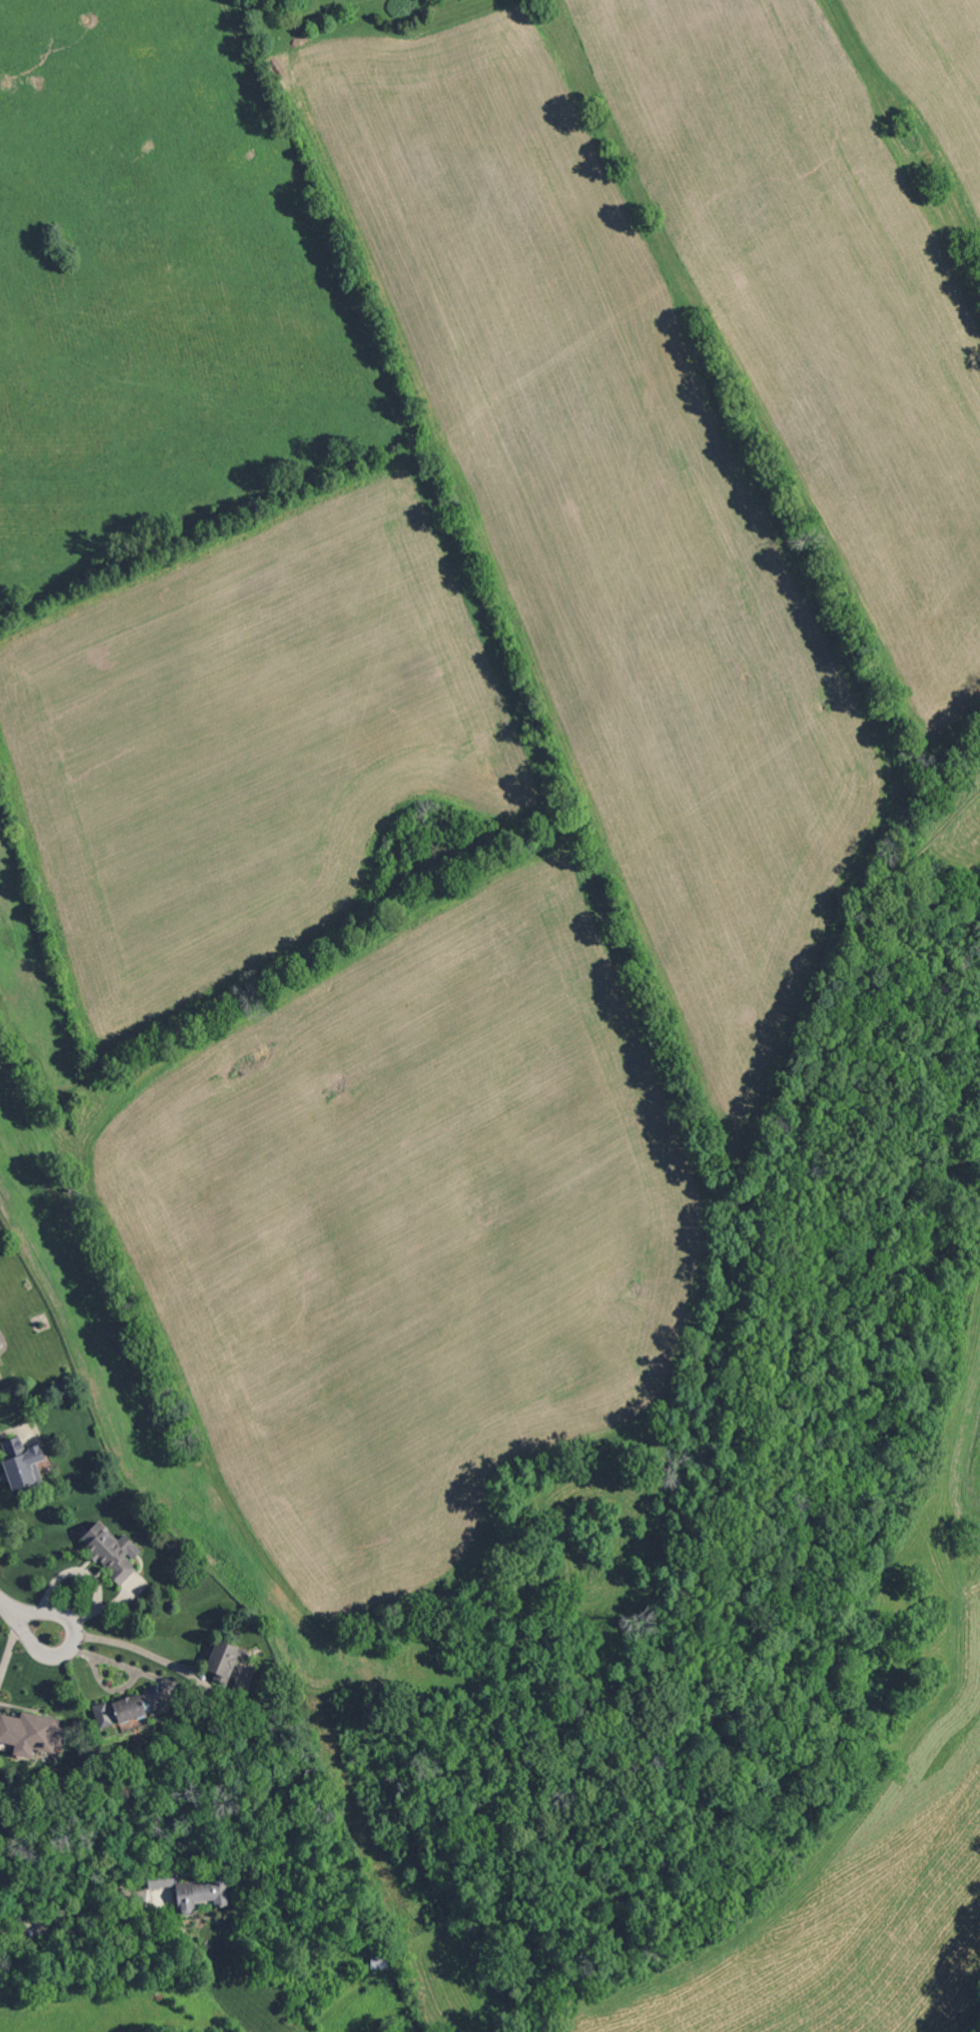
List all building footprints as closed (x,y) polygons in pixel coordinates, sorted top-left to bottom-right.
[(29,1463),(31,1462),(33,1468),(34,1468),(38,1467),(40,1474),(45,1487),(39,1490),(39,1491),(25,1496),(22,1488),(13,1491),(13,1490),(12,1485),(10,1480),(9,1476),(8,1475),(4,1462),(8,1461),(2,1443),(20,1437),(25,1451),(28,1459),(29,1462),(29,1463)] [(121,1541),(123,1540),(127,1535),(144,1552),(133,1563),(140,1570),(122,1587),(111,1575),(114,1572),(108,1566),(108,1567),(102,1561),(99,1564),(92,1556),(95,1554),(88,1547),(90,1546),(84,1539),(102,1522),(107,1526),(109,1526),(111,1528),(111,1532),(121,1541)] [(242,1662),(242,1663),(237,1661),(230,1677),(226,1685),(214,1680),(216,1676),(216,1674),(211,1672),(205,1670),(211,1657),(211,1655),(212,1653),(218,1640),(220,1641),(246,1652),(245,1655),(242,1662)] [(165,1706),(166,1707),(165,1707),(160,1709),(154,1711),(146,1713),(147,1715),(146,1715),(145,1715),(146,1717),(137,1720),(136,1720),(136,1718),(129,1720),(130,1722),(129,1722),(128,1722),(122,1724),(121,1725),(121,1724),(121,1723),(120,1723),(119,1724),(118,1721),(118,1720),(113,1722),(114,1722),(115,1726),(114,1726),(105,1729),(100,1730),(93,1710),(93,1708),(92,1707),(106,1702),(108,1707),(108,1708),(113,1706),(112,1703),(137,1695),(139,1695),(140,1694),(140,1697),(144,1695),(143,1691),(155,1687),(159,1685),(165,1706)] [(15,1746),(0,1743),(0,1720),(1,1715),(3,1715),(20,1719),(21,1711),(28,1713),(31,1713),(60,1719),(59,1726),(68,1728),(63,1749),(61,1749),(55,1747),(53,1754),(33,1750),(31,1759),(13,1755),(13,1752),(15,1746)] [(230,1905),(214,1907),(214,1906),(214,1901),(195,1903),(195,1908),(195,1909),(192,1910),(190,1914),(185,1914),(182,1911),(179,1911),(179,1907),(176,1887),(150,1889),(149,1889),(148,1873),(175,1870),(176,1875),(178,1875),(179,1880),(181,1880),(182,1883),(192,1882),(193,1885),(212,1883),(210,1869),(225,1867),(230,1905)] [(80,1928),(78,1918),(85,1917),(87,1926),(80,1928)] [(388,1969),(372,1969),(372,1954),(388,1954),(388,1969)]
